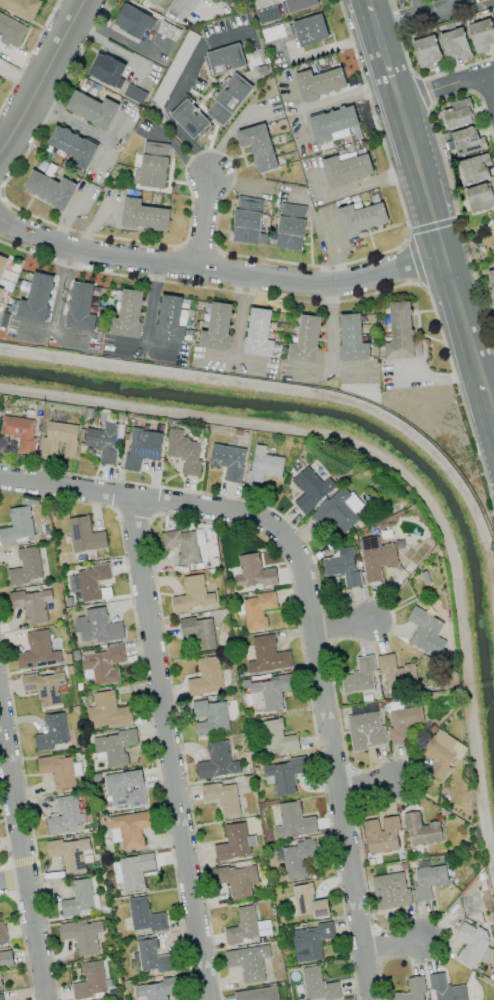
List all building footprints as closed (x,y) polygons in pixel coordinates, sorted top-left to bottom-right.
[(40,1),(37,0),(0,0),(0,7),(32,21),(40,1)] [(174,0),(147,0),(165,13),(174,0)] [(317,0),(285,0),(289,14),(319,5),(317,0)] [(140,40),(152,17),(124,3),(112,25),(140,40)] [(0,13),(0,34),(2,35),(0,39),(0,41),(17,49),(28,27),(0,13)] [(329,39),(321,14),(292,23),(299,48),(329,39)] [(488,51),(486,46),(493,43),(493,32),(489,18),(467,25),(476,55),(488,51)] [(470,58),(464,29),(440,33),(445,59),(459,56),(459,60),(470,58)] [(198,35),(188,30),(153,101),(163,106),(198,35)] [(420,70),(432,66),(431,63),(442,59),(434,35),(411,42),(420,70)] [(210,75),(245,68),(240,45),(205,52),(210,75)] [(115,88),(126,65),(98,52),(88,75),(115,88)] [(312,76),(310,69),(294,74),(302,102),(347,89),(341,67),(312,76)] [(205,113),(224,126),(253,86),(234,73),(205,113)] [(64,110),(107,130),(119,105),(104,98),(102,103),(74,90),(64,110)] [(169,115),(192,140),(210,123),(186,98),(169,115)] [(473,124),(468,99),(442,105),(448,129),(473,124)] [(308,117),(315,145),(332,141),(330,133),(359,126),(353,105),(308,117)] [(278,168),(265,123),(235,131),(240,148),(250,145),(257,174),(278,168)] [(46,145),(88,166),(98,145),(56,125),(46,145)] [(452,131),(455,154),(486,150),(484,139),(477,140),(476,128),(452,131)] [(138,186),(164,189),(170,144),(144,141),(138,186)] [(321,160),(328,188),(374,175),(368,153),(338,162),(337,155),(321,160)] [(492,178),(487,154),(459,160),(464,184),(492,178)] [(59,183),(32,170),(22,190),(65,210),(77,184),(62,177),(59,183)] [(493,206),(493,195),(489,182),(464,190),(471,213),(493,206)] [(140,206),(141,198),(124,197),(121,226),(168,231),(170,209),(140,206)] [(259,233),(263,199),(236,197),(232,242),(266,245),(267,234),(259,233)] [(306,206),(280,203),(275,249),(301,252),(306,206)] [(353,210),(352,205),(337,208),(343,235),(388,225),(383,203),(353,210)] [(55,276),(34,271),(27,301),(19,299),(16,316),(45,322),(55,276)] [(92,295),(99,296),(100,286),(72,282),(66,328),(94,331),(96,315),(89,314),(92,295)] [(144,291),(122,289),(119,318),(111,318),(109,334),(138,338),(144,291)] [(183,344),(185,328),(178,328),(181,297),(160,295),(155,341),(183,344)] [(198,347),(227,350),(232,304),(206,302),(205,312),(209,312),(208,331),(200,330),(198,347)] [(390,302),(391,342),(384,342),(385,359),(414,358),(413,354),(424,354),(423,341),(412,341),(410,302),(390,302)] [(271,357),(274,341),(267,340),(271,310),(249,307),(243,353),(271,357)] [(316,363),(321,317),(300,314),(297,344),(288,343),(287,360),(316,363)] [(341,361),(369,360),(369,343),(361,343),(360,314),(339,314),(341,361)] [(2,416),(0,435),(18,437),(16,453),(33,454),(35,438),(32,438),(34,420),(2,416)] [(78,425),(47,422),(46,437),(42,437),(40,454),(56,456),(58,442),(65,443),(63,455),(75,456),(78,425)] [(84,446),(101,449),(99,464),(113,465),(118,424),(104,422),(103,430),(86,428),(84,446)] [(165,457),(184,459),(182,475),(199,477),(201,459),(198,459),(200,441),(181,439),(182,430),(169,428),(165,457)] [(159,460),(162,432),(129,429),(124,469),(139,471),(141,458),(159,460)] [(245,449),(212,443),(209,465),(226,468),(224,481),(240,483),(245,449)] [(284,458),(265,455),(266,446),(253,444),(247,487),(261,489),(263,476),(281,478),(284,458)] [(303,494),(293,503),(305,515),(336,486),(328,477),(322,483),(307,466),(291,481),(303,494)] [(321,528),(330,520),(343,535),(360,519),(355,513),(363,506),(343,485),(310,516),(321,528)] [(34,538),(29,506),(8,509),(11,527),(0,528),(0,544),(34,538)] [(107,547),(105,531),(91,533),(89,515),(68,518),(73,552),(107,547)] [(199,563),(195,529),(161,534),(163,550),(177,548),(179,565),(199,563)] [(381,581),(380,567),(397,566),(396,551),(404,550),(403,543),(379,545),(378,537),(360,538),(364,583),(381,581)] [(17,549),(20,568),(7,570),(9,584),(43,579),(37,546),(17,549)] [(322,559),(325,576),(343,574),(345,589),(361,586),(359,571),(355,572),(352,547),(337,549),(338,557),(322,559)] [(277,583),(275,568),(261,570),(258,552),(238,555),(241,576),(232,577),(234,589),(277,583)] [(215,605),(213,592),(205,594),(202,574),(182,577),(185,595),(171,597),(173,612),(215,605)] [(27,625),(47,622),(44,602),(52,601),(50,588),(8,595),(10,610),(24,607),(27,625)] [(277,608),(275,592),(255,594),(255,598),(243,599),(246,631),(267,629),(264,610),(277,608)] [(122,622),(108,624),(105,607),(86,609),(86,616),(74,618),(76,634),(80,633),(81,642),(96,640),(97,642),(124,639),(122,622)] [(406,621),(417,625),(408,645),(438,658),(445,641),(437,637),(444,621),(412,607),(406,621)] [(180,636),(194,635),(196,651),(215,649),(212,618),(194,620),(194,618),(179,619),(180,636)] [(25,633),(28,651),(15,654),(17,670),(62,663),(60,651),(51,652),(47,629),(25,633)] [(248,674),(292,667),(289,650),(276,653),(273,634),(252,637),(255,661),(246,662),(248,674)] [(117,664),(125,663),(122,646),(105,648),(106,652),(80,656),(83,678),(92,676),(94,686),(119,682),(117,664)] [(378,656),(383,689),(417,684),(414,664),(396,667),(393,653),(378,656)] [(376,689),(371,655),(355,658),(357,673),(340,676),(342,694),(376,689)] [(196,659),(198,678),(186,680),(187,695),(222,691),(218,656),(196,659)] [(39,707),(60,705),(59,693),(66,692),(63,672),(21,677),(23,692),(37,691),(39,707)] [(282,711),(280,692),(294,691),(292,677),(249,681),(252,708),(262,707),(262,713),(282,711)] [(132,723),(129,706),(116,708),(113,690),(92,693),(94,707),(86,708),(89,730),(132,723)] [(192,701),(194,721),(196,736),(229,733),(226,702),(206,704),(206,700),(192,701)] [(392,744),(407,743),(405,729),(424,727),(422,707),(388,711),(392,744)] [(347,715),(351,750),(386,746),(384,725),(380,725),(378,712),(347,715)] [(68,742),(64,713),(44,715),(47,734),(34,736),(36,752),(53,749),(52,744),(68,742)] [(299,751),(296,734),(284,736),(281,718),(261,721),(266,752),(281,750),(281,753),(299,751)] [(467,748),(437,729),(422,753),(436,762),(428,774),(441,782),(455,759),(458,761),(467,748)] [(127,766),(125,746),(137,745),(136,731),(93,736),(95,758),(106,757),(107,768),(127,766)] [(198,779),(240,773),(239,761),(230,762),(227,741),(206,743),(209,761),(196,763),(198,779)] [(37,758),(38,774),(53,772),(55,790),(75,788),(74,776),(81,775),(80,762),(72,763),(71,754),(37,758)] [(262,764),(264,777),(273,776),(275,796),(296,793),(293,774),(307,773),(305,759),(262,764)] [(109,807),(128,804),(128,807),(146,805),(141,770),(104,775),(109,807)] [(235,782),(201,787),(203,802),(219,800),(221,818),(240,816),(235,782)] [(56,797),(59,817),(46,818),(48,832),(80,828),(77,795),(56,797)] [(317,833),(314,816),(301,818),(299,800),(278,803),(281,826),(272,828),(274,839),(317,833)] [(122,851),(144,848),(141,828),(154,827),(152,811),(109,817),(112,842),(121,841),(122,851)] [(441,842),(439,822),(420,824),(418,812),(404,813),(408,846),(441,842)] [(379,819),(363,821),(367,853),(400,850),(396,816),(379,818),(379,819)] [(250,855),(244,822),(224,826),(227,843),(213,845),(216,861),(250,855)] [(64,873),(85,871),(84,863),(91,862),(89,838),(45,843),(47,858),(62,856),(64,873)] [(282,845),(285,880),(306,877),(304,858),(316,857),(314,842),(282,845)] [(142,871),(155,869),(153,854),(111,860),(114,881),(121,880),(123,892),(145,889),(142,871)] [(251,898),(250,884),(257,883),(255,865),(213,869),(215,884),(229,883),(231,900),(251,898)] [(416,902),(431,900),(430,886),(447,885),(445,866),(413,869),(416,902)] [(375,910),(411,906),(409,888),(405,888),(403,872),(372,876),(375,910)] [(71,881),(72,899),(60,900),(62,915),(99,911),(97,895),(91,895),(90,879),(71,881)] [(296,918),(329,914),(327,899),(314,901),(312,884),(293,886),(296,918)] [(132,932),(166,928),(164,913),(149,915),(146,897),(128,899),(132,932)] [(271,935),(269,920),(256,922),(254,905),(236,907),(238,927),(224,929),(226,945),(242,943),(241,938),(271,935)] [(98,953),(95,934),(103,932),(101,919),(58,926),(60,941),(75,939),(78,957),(98,953)] [(456,959),(473,968),(477,960),(484,964),(492,949),(483,945),(489,934),(462,921),(454,936),(465,942),(456,959)] [(294,963),(322,960),(320,939),(334,938),(333,925),(291,929),(294,963)] [(137,940),(140,971),(156,969),(157,972),(173,971),(171,955),(157,956),(156,938),(137,940)] [(265,981),(261,958),(270,957),(269,945),(224,951),(227,968),(240,966),(243,984),(265,981)] [(12,965),(10,949),(0,951),(0,967),(12,965)] [(73,999),(92,998),(91,993),(105,991),(102,961),(81,963),(84,982),(71,984),(73,999)] [(306,999),(307,999),(324,998),(324,999),(331,999),(340,999),(338,982),(322,984),(319,966),(301,969),(306,999)] [(464,984),(446,987),(444,972),(427,975),(429,990),(434,990),(436,999),(466,999),(464,984)] [(423,976),(407,977),(408,992),(391,993),(392,999),(424,999),(423,976)] [(166,995),(179,992),(177,978),(135,985),(138,999),(167,999),(166,995)] [(235,999),(278,999),(276,986),(234,992),(235,999)]
